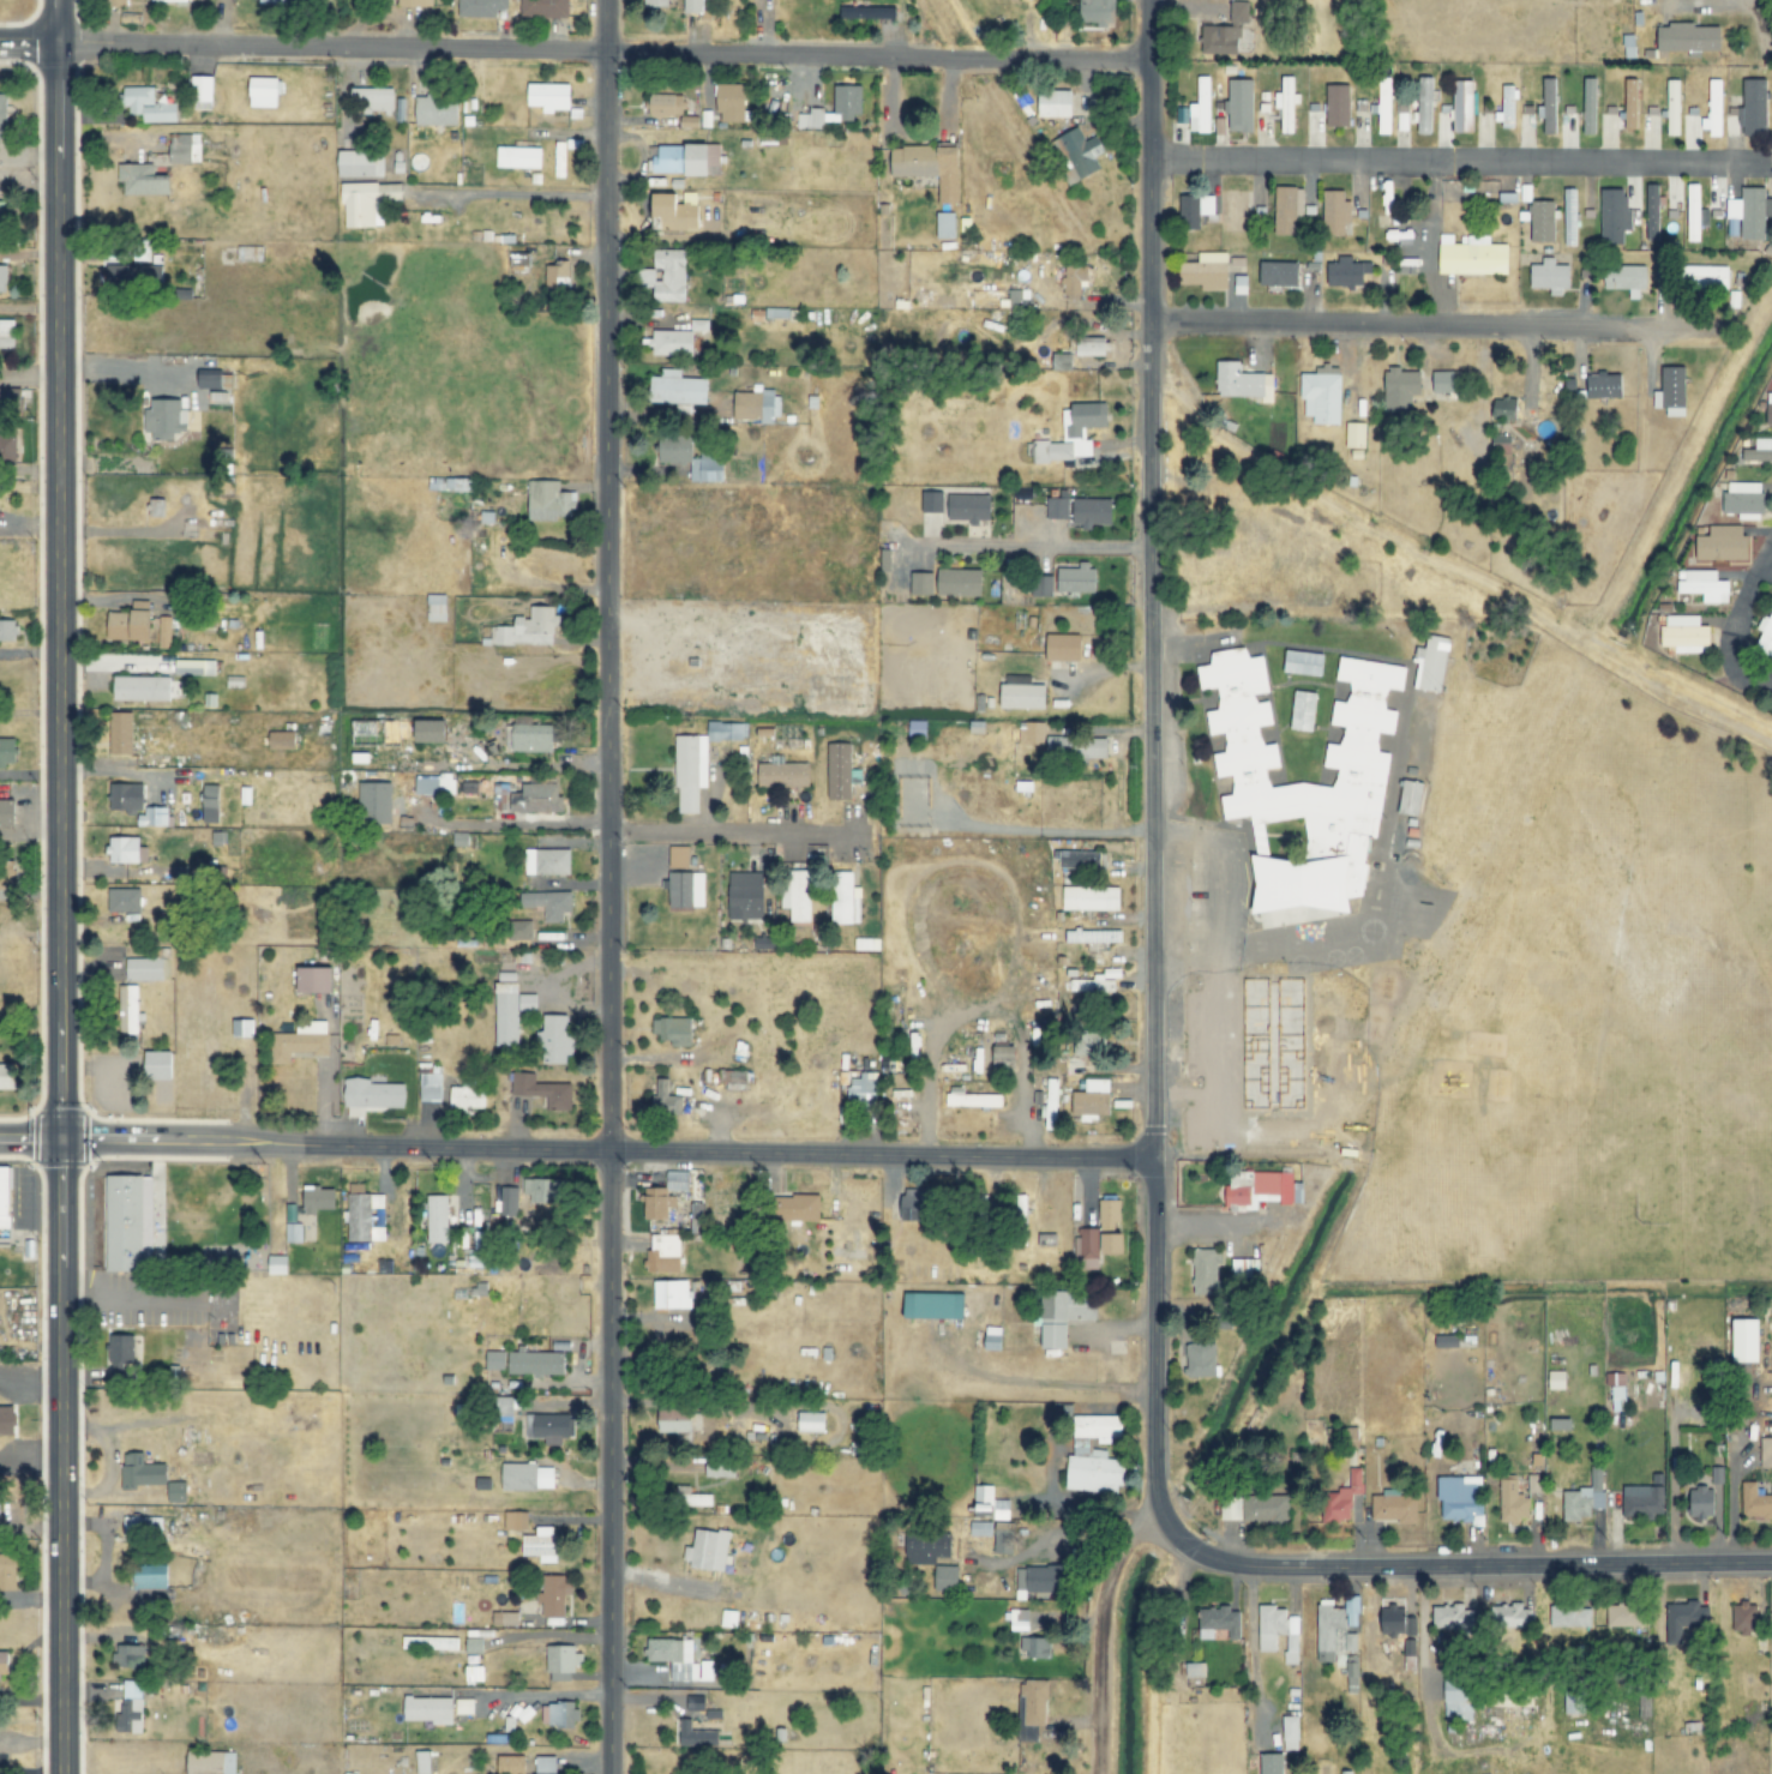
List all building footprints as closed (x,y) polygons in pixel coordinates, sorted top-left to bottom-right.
[(458,17),(496,17),(496,10),(507,10),(507,0),(458,0),(458,17)] [(520,17),(567,17),(568,0),(520,0),(520,17)] [(702,12),(702,0),(683,0),(683,12),(702,12)] [(1080,23),(1111,23),(1111,0),(1080,0),(1080,23)] [(1230,23),(1248,24),(1248,2),(1230,2),(1230,23)] [(895,18),(894,6),(839,7),(839,19),(895,18)] [(1721,51),(1720,26),(1695,27),(1695,23),(1657,24),(1658,52),(1721,51)] [(1200,54),(1240,55),(1240,27),(1201,26),(1200,54)] [(212,76),(192,76),(192,109),(212,110),(212,76)] [(1188,104),(1189,132),(1209,132),(1209,76),(1196,76),(1196,104),(1188,104)] [(1432,77),(1418,77),(1417,134),(1431,134),(1432,77)] [(1391,78),(1376,78),(1376,113),(1379,113),(1379,134),(1390,134),(1391,78)] [(1555,134),(1556,79),(1544,78),(1543,106),(1537,106),(1537,120),(1543,120),(1543,134),(1555,134)] [(1595,78),(1582,79),(1582,135),(1596,135),(1595,78)] [(1625,130),(1638,130),(1637,79),(1624,80),(1625,130)] [(1766,79),(1742,79),(1742,108),(1733,108),(1733,115),(1740,115),(1741,135),(1767,135),(1766,79)] [(1473,80),(1452,81),(1453,133),(1474,132),(1473,80)] [(1705,137),(1722,136),(1720,80),(1708,80),(1709,118),(1705,118),(1705,137)] [(1680,81),(1667,81),(1667,135),(1680,136),(1680,81)] [(570,85),(528,84),(527,106),(542,107),(542,111),(570,111),(570,85)] [(746,85),(717,84),(716,122),(746,122),(746,85)] [(1349,85),(1325,85),(1326,127),(1350,126),(1349,85)] [(861,86),(834,86),(834,110),(809,110),(809,114),(797,114),(796,128),(823,129),(823,120),(861,120),(861,86)] [(1515,126),(1515,87),(1501,86),(1501,112),(1495,112),(1494,126),(1515,126)] [(153,87),(124,87),(125,115),(142,114),(142,123),(176,122),(176,103),(154,103),(153,87)] [(350,102),(359,103),(359,111),(393,112),(394,89),(350,87),(350,102)] [(1072,91),(1039,90),(1038,117),(1071,117),(1072,91)] [(685,96),(646,95),(646,116),(684,117),(685,96)] [(415,125),(458,125),(458,96),(415,96),(415,125)] [(1407,131),(1408,122),(1417,122),(1417,114),(1409,113),(1409,106),(1397,105),(1396,130),(1407,131)] [(1077,179),(1100,170),(1094,156),(1103,153),(1097,136),(1085,141),(1079,128),(1060,135),(1077,179)] [(199,134),(169,135),(170,160),(199,160),(199,134)] [(719,145),(647,146),(647,175),(709,174),(708,167),(720,167),(719,145)] [(541,147),(497,147),(496,167),(540,168),(541,147)] [(958,203),(958,147),(891,147),(891,176),(938,177),(937,203),(958,203)] [(382,176),(382,151),(338,151),(338,177),(382,176)] [(153,164),(118,165),(118,183),(123,183),(124,195),(166,195),(166,176),(153,176),(153,164)] [(382,201),(402,200),(402,183),(343,184),(343,228),(383,227),(382,201)] [(1659,185),(1646,185),(1646,240),(1658,240),(1659,185)] [(1688,242),(1699,242),(1700,185),(1688,185),(1688,242)] [(1296,235),(1297,219),(1303,219),(1304,188),(1275,187),(1274,235),(1296,235)] [(1765,218),(1771,218),(1771,199),(1765,199),(1765,187),(1741,188),(1741,200),(1726,200),(1726,221),(1741,221),(1741,241),(1765,241),(1765,218)] [(1563,246),(1575,246),(1576,189),(1564,189),(1563,246)] [(1629,230),(1629,189),(1600,189),(1600,243),(1623,243),(1623,230),(1629,230)] [(1345,191),(1322,190),(1321,234),(1344,235),(1344,224),(1350,224),(1351,201),(1345,201),(1345,191)] [(658,230),(697,231),(698,201),(677,200),(677,194),(652,193),(651,220),(658,220),(658,230)] [(1215,196),(1179,195),(1178,229),(1200,229),(1200,215),(1214,215),(1215,196)] [(1553,242),(1554,201),(1529,201),(1528,241),(1553,242)] [(953,213),(936,213),(937,238),(953,238),(953,213)] [(1439,274),(1508,275),(1508,244),(1489,244),(1489,236),(1466,236),(1466,243),(1453,243),(1453,234),(1439,234),(1439,274)] [(684,302),(685,250),(653,250),(653,269),(636,269),(636,287),(653,288),(653,302),(684,302)] [(1227,253),(1198,252),(1197,263),(1179,263),(1179,285),(1200,285),(1200,291),(1226,291),(1227,253)] [(1327,263),(1327,287),(1362,287),(1362,273),(1371,273),(1372,263),(1352,262),(1352,256),(1337,256),(1337,263),(1327,263)] [(1569,266),(1554,265),(1554,257),(1542,257),(1542,265),(1530,264),(1530,289),(1569,290),(1569,266)] [(569,260),(545,261),(546,301),(570,301),(569,260)] [(1259,286),(1298,287),(1298,263),(1260,262),(1259,286)] [(1062,295),(1081,296),(1081,287),(1087,287),(1088,264),(1064,263),(1062,295)] [(107,266),(108,284),(143,283),(142,265),(107,266)] [(1604,289),(1633,290),(1633,299),(1638,299),(1639,290),(1646,290),(1647,266),(1605,265),(1604,289)] [(1729,289),(1729,266),(1681,266),(1680,288),(1729,289)] [(14,320),(0,319),(0,348),(14,349),(14,320)] [(693,331),(652,330),(651,355),(693,356),(693,331)] [(1108,357),(1108,343),(1079,342),(1078,356),(1108,357)] [(1072,354),(1053,354),(1052,370),(1072,371),(1072,354)] [(1240,362),(1217,361),(1216,396),(1261,397),(1261,403),(1272,403),(1273,374),(1239,374),(1240,362)] [(1299,374),(1298,399),(1303,399),(1303,416),(1311,416),(1311,424),(1338,425),(1340,367),(1314,366),(1314,374),(1299,374)] [(1685,367),(1661,367),(1661,391),(1653,391),(1654,409),(1665,409),(1665,417),(1686,416),(1685,367)] [(706,379),(680,378),(680,370),(660,369),(660,377),(650,377),(649,403),(706,404),(706,379)] [(1417,411),(1417,371),(1400,371),(1400,369),(1385,369),(1384,410),(1417,411)] [(1433,394),(1461,394),(1461,371),(1432,371),(1433,394)] [(222,375),(198,374),(198,388),(222,389),(222,375)] [(1586,399),(1620,398),(1620,374),(1585,374),(1586,399)] [(777,392),(734,391),(734,420),(777,422),(777,392)] [(1493,398),(1492,417),(1517,418),(1517,399),(1493,398)] [(180,400),(151,399),(151,409),(146,409),(145,441),(172,441),(172,432),(186,432),(186,411),(180,411),(180,400)] [(1364,448),(1364,422),(1345,422),(1344,448),(1364,448)] [(723,483),(723,456),(692,456),(692,436),(658,436),(658,463),(689,463),(689,483),(723,483)] [(1771,461),(1771,439),(1755,439),(1755,449),(1742,450),(1742,461),(1771,461)] [(428,490),(471,492),(472,479),(429,477),(428,490)] [(559,481),(528,481),(529,520),(575,519),(575,492),(559,492),(559,481)] [(1763,520),(1764,483),(1724,482),(1724,514),(1738,514),(1738,520),(1763,520)] [(943,492),(922,492),(921,512),(942,513),(943,492)] [(948,522),(979,522),(979,520),(990,521),(990,495),(948,495),(948,522)] [(1067,519),(1068,498),(1047,498),(1046,519),(1067,519)] [(1073,526),(1111,527),(1112,499),(1073,498),(1073,526)] [(151,518),(163,518),(163,500),(151,500),(151,518)] [(1743,526),(1710,526),(1710,536),(1697,536),(1697,561),(1749,561),(1749,536),(1743,536),(1743,526)] [(1078,569),(1057,568),(1057,592),(1093,593),(1093,562),(1078,562),(1078,569)] [(938,596),(981,597),(982,571),(938,569),(938,596)] [(1716,571),(1677,571),(1678,594),(1700,594),(1700,604),(1728,604),(1728,581),(1716,581),(1716,571)] [(933,597),(934,574),(911,573),(911,596),(933,597)] [(1031,597),(1052,597),(1052,576),(1031,576),(1031,597)] [(446,595),(427,595),(426,622),(446,622),(446,595)] [(553,607),(529,607),(529,619),(514,619),(514,626),(489,627),(489,645),(553,645),(553,626),(560,626),(560,616),(553,616),(553,607)] [(1768,618),(1762,615),(1755,630),(1760,632),(1755,643),(1771,651),(1771,609),(1768,618)] [(150,641),(151,612),(107,610),(106,639),(150,641)] [(1699,616),(1666,616),(1666,626),(1661,626),(1661,647),(1674,647),(1674,653),(1709,653),(1709,627),(1699,627),(1699,616)] [(171,617),(159,617),(158,649),(169,649),(171,617)] [(16,643),(16,621),(0,621),(0,643),(16,643)] [(1046,661),(1079,662),(1079,635),(1046,635),(1046,661)] [(1442,693),(1449,638),(1427,635),(1425,649),(1415,647),(1413,663),(1417,663),(1414,689),(1442,693)] [(1207,653),(1238,648),(1244,659),(1257,657),(1265,692),(1248,694),(1253,704),(1265,703),(1268,724),(1255,726),(1255,735),(1259,746),(1272,745),(1275,768),(1262,769),(1263,778),(1267,787),(1296,782),(1330,788),(1334,777),(1334,770),(1320,766),(1325,744),(1336,746),(1340,738),(1340,726),(1327,723),(1330,702),(1342,704),(1348,693),(1346,682),(1333,680),(1338,656),(1401,667),(1399,691),(1384,688),(1380,697),(1382,709),(1393,710),(1389,734),(1376,732),(1372,740),(1375,752),(1386,754),(1374,838),(1368,837),(1357,896),(1341,898),(1344,914),(1295,904),(1245,915),(1250,886),(1244,854),(1255,858),(1247,816),(1221,819),(1217,798),(1229,796),(1230,786),(1226,776),(1213,777),(1209,756),(1221,754),(1224,745),(1220,733),(1207,735),(1203,714),(1214,711),(1217,699),(1213,687),(1197,690),(1193,668),(1207,666),(1207,653)] [(1283,673),(1322,677),(1324,655),(1285,651),(1283,673)] [(175,676),(215,676),(215,661),(175,660),(175,676)] [(112,701),(169,702),(170,677),(113,677),(112,701)] [(1045,709),(1046,685),(1001,684),(1000,709),(1045,709)] [(1313,732),(1315,693),(1293,692),(1291,731),(1313,732)] [(110,755),(132,755),(132,712),(110,712),(110,755)] [(415,743),(446,744),(447,722),(415,721),(415,743)] [(908,739),(927,740),(927,721),(909,721),(908,739)] [(400,746),(400,722),(352,722),(352,746),(400,746)] [(747,723),(707,722),(707,741),(747,742),(747,723)] [(1039,745),(1040,722),(1018,722),(1018,745),(1039,745)] [(553,753),(554,727),(508,726),(507,751),(553,753)] [(269,750),(294,750),(295,732),(269,732),(269,750)] [(675,814),(698,814),(698,788),(706,788),(706,736),(676,736),(675,814)] [(16,764),(15,738),(0,738),(0,764),(16,764)] [(1108,739),(1047,738),(1046,757),(1108,758),(1108,739)] [(826,744),(828,800),(851,799),(849,743),(826,744)] [(810,765),(758,763),(757,788),(809,789),(810,765)] [(416,775),(415,795),(451,795),(452,776),(416,775)] [(1419,816),(1422,782),(1400,781),(1398,814),(1419,816)] [(144,784),(109,783),(109,811),(143,811),(144,784)] [(391,824),(392,784),(359,783),(358,823),(391,824)] [(521,794),(510,793),(510,812),(563,814),(563,797),(558,797),(558,785),(521,784),(521,794)] [(203,823),(218,823),(220,786),(205,786),(203,823)] [(14,799),(0,800),(0,829),(15,828),(14,799)] [(167,808),(144,807),(144,816),(137,816),(137,826),(167,827),(167,808)] [(140,838),(108,838),(109,864),(147,864),(147,847),(140,847),(140,838)] [(688,869),(689,847),(670,846),(670,868),(688,869)] [(569,876),(570,850),(525,849),(524,875),(569,876)] [(1104,853),(1061,851),(1060,868),(1103,870),(1104,853)] [(810,871),(782,871),(782,909),(790,909),(790,923),(811,923),(811,883),(810,883),(810,871)] [(763,873),(729,872),(728,906),(740,906),(739,920),(762,920),(763,873)] [(861,924),(860,888),(853,888),(853,872),(832,872),(833,925),(861,924)] [(704,873),(668,874),(669,909),(704,908),(704,873)] [(1062,910),(1119,911),(1120,888),(1063,887),(1062,910)] [(108,890),(108,913),(141,913),(140,889),(108,890)] [(570,893),(521,893),(521,907),(544,907),(544,923),(562,923),(562,912),(570,912),(570,893)] [(532,940),(531,921),(509,922),(510,941),(532,940)] [(1065,943),(1122,943),(1122,931),(1065,931),(1065,943)] [(126,982),(163,982),(163,959),(126,959),(126,982)] [(331,993),(331,968),(297,969),(297,994),(331,993)] [(537,995),(519,995),(519,983),(496,983),(495,1047),(519,1047),(519,1013),(537,1013),(537,995)] [(137,1034),(138,986),(119,986),(118,1034),(137,1034)] [(574,1037),(567,1037),(567,1015),(543,1015),(543,1032),(537,1032),(536,1052),(542,1052),(542,1065),(566,1065),(566,1057),(573,1057),(574,1037)] [(691,1019),(652,1018),(651,1035),(659,1035),(659,1045),(690,1046),(691,1019)] [(253,1038),(253,1020),(231,1020),(232,1038),(253,1038)] [(328,1022),(296,1022),(296,1034),(272,1034),(271,1063),(288,1063),(288,1057),(328,1057),(328,1022)] [(1075,1055),(1106,1055),(1105,1031),(1074,1031),(1075,1055)] [(1014,1069),(1015,1045),(994,1044),(993,1068),(1014,1069)] [(145,1080),(172,1080),(173,1052),(145,1052),(145,1080)] [(0,1064),(0,1092),(10,1092),(10,1064),(0,1064)] [(747,1072),(720,1071),(720,1082),(747,1083),(747,1072)] [(847,1079),(848,1106),(876,1105),(876,1072),(859,1073),(859,1079),(847,1079)] [(570,1112),(571,1085),(535,1083),(535,1073),(512,1073),(511,1096),(546,1097),(546,1112),(570,1112)] [(441,1074),(420,1074),(419,1102),(441,1103),(441,1074)] [(369,1084),(369,1079),(343,1078),(343,1107),(405,1108),(405,1085),(369,1084)] [(668,1080),(653,1079),(653,1114),(681,1114),(682,1097),(667,1096),(668,1080)] [(1046,1105),(1042,1105),(1041,1118),(1045,1118),(1045,1130),(1057,1130),(1058,1079),(1047,1079),(1046,1105)] [(1109,1079),(1085,1079),(1085,1092),(1072,1092),(1071,1120),(1097,1120),(1097,1116),(1109,1116),(1109,1079)] [(450,1087),(449,1108),(484,1109),(485,1081),(461,1081),(461,1087),(450,1087)] [(1002,1108),(1002,1095),(963,1094),(963,1088),(946,1087),(946,1107),(1002,1108)] [(102,1177),(102,1273),(164,1271),(163,1162),(148,1162),(148,1177),(102,1177)] [(10,1228),(10,1165),(0,1165),(0,1228),(10,1228)] [(687,1171),(666,1171),(666,1187),(643,1187),(643,1200),(645,1200),(645,1218),(668,1218),(668,1207),(676,1207),(676,1192),(687,1192),(687,1171)] [(525,1202),(551,1202),(551,1178),(525,1179),(525,1202)] [(335,1186),(303,1187),(304,1214),(316,1213),(316,1209),(335,1209),(335,1186)] [(500,1217),(517,1218),(518,1187),(500,1186),(500,1217)] [(932,1219),(932,1189),(901,1189),(901,1219),(932,1219)] [(712,1224),(738,1224),(738,1193),(711,1193),(712,1224)] [(383,1194),(347,1194),(347,1210),(342,1211),(342,1222),(347,1222),(347,1241),(384,1240),(384,1226),(371,1226),(371,1208),(383,1208),(383,1194)] [(819,1220),(820,1195),(776,1194),(775,1219),(819,1220)] [(447,1243),(447,1195),(426,1195),(427,1243),(447,1243)] [(1119,1199),(1099,1200),(1099,1232),(1119,1232),(1119,1199)] [(691,1233),(701,1232),(700,1202),(690,1203),(691,1233)] [(986,1251),(986,1221),(973,1221),(973,1250),(986,1251)] [(301,1242),(301,1223),(286,1223),(286,1242),(301,1242)] [(1074,1269),(1098,1269),(1098,1228),(1074,1228),(1074,1269)] [(1102,1253),(1124,1253),(1124,1232),(1102,1233),(1102,1253)] [(680,1235),(651,1235),(651,1250),(646,1250),(646,1272),(681,1272),(680,1235)] [(1193,1294),(1217,1295),(1218,1250),(1193,1249),(1193,1294)] [(268,1274),(286,1275),(287,1255),(268,1255),(268,1274)] [(1255,1259),(1232,1258),(1232,1280),(1255,1280),(1255,1259)] [(654,1308),(690,1308),(690,1280),(653,1280),(654,1308)] [(1041,1318),(1096,1319),(1097,1291),(1041,1290),(1041,1318)] [(904,1318),(964,1318),(964,1293),(904,1293),(904,1318)] [(1759,1362),(1760,1319),(1733,1319),(1733,1362),(1759,1362)] [(1067,1349),(1068,1324),(1042,1323),(1041,1348),(1067,1349)] [(1000,1328),(985,1328),(984,1349),(999,1350),(1000,1328)] [(136,1335),(109,1334),(107,1380),(135,1381),(136,1335)] [(1435,1347),(1458,1347),(1458,1334),(1435,1335),(1435,1347)] [(1215,1377),(1214,1344),(1185,1345),(1186,1378),(1215,1377)] [(564,1375),(564,1351),(507,1350),(507,1374),(564,1375)] [(504,1352),(485,1351),(484,1371),(503,1372),(504,1352)] [(1548,1389),(1564,1390),(1565,1371),(1548,1371),(1548,1389)] [(1610,1380),(1612,1411),(1625,1410),(1623,1379),(1610,1380)] [(14,1434),(14,1406),(0,1406),(0,1434),(14,1434)] [(658,1408),(658,1431),(691,1432),(692,1409),(658,1408)] [(823,1432),(824,1413),(797,1412),(797,1432),(823,1432)] [(525,1414),(524,1437),(571,1438),(571,1415),(525,1414)] [(1066,1489),(1122,1491),(1123,1459),(1106,1458),(1106,1450),(1089,1449),(1089,1441),(1112,1442),(1112,1437),(1119,1437),(1120,1416),(1074,1414),(1072,1454),(1067,1454),(1066,1489)] [(1571,1419),(1550,1418),(1550,1430),(1571,1430),(1571,1419)] [(1771,1467),(1771,1437),(1761,1437),(1760,1467),(1771,1467)] [(143,1452),(122,1452),(123,1487),(166,1486),(166,1463),(144,1463),(143,1452)] [(705,1477),(736,1477),(736,1456),(706,1455),(705,1477)] [(501,1489),(554,1490),(554,1464),(501,1464),(501,1489)] [(1348,1468),(1349,1490),(1321,1490),(1321,1522),(1351,1521),(1350,1494),(1361,1494),(1361,1468),(1348,1468)] [(1439,1477),(1438,1522),(1482,1523),(1483,1477),(1439,1477)] [(1499,1479),(1500,1524),(1517,1524),(1517,1518),(1529,1518),(1528,1495),(1517,1495),(1517,1479),(1499,1479)] [(186,1482),(167,1481),(167,1502),(186,1502),(186,1482)] [(1771,1488),(1771,1495),(1757,1495),(1757,1481),(1743,1481),(1743,1516),(1771,1516),(1771,1488)] [(1009,1500),(993,1500),(993,1485),(974,1485),(974,1510),(992,1510),(992,1519),(1008,1520),(1009,1500)] [(1622,1486),(1622,1517),(1653,1517),(1653,1514),(1663,1513),(1663,1485),(1622,1486)] [(1690,1517),(1714,1518),(1714,1486),(1690,1485),(1690,1517)] [(1371,1519),(1395,1520),(1395,1525),(1416,1525),(1416,1495),(1398,1495),(1398,1490),(1381,1490),(1381,1495),(1371,1495),(1371,1519)] [(1288,1495),(1242,1496),(1243,1522),(1288,1521),(1288,1495)] [(1241,1519),(1241,1497),(1220,1497),(1220,1520),(1241,1519)] [(528,1512),(505,1511),(505,1529),(527,1530),(528,1512)] [(123,1537),(161,1538),(162,1517),(123,1516),(123,1537)] [(969,1535),(990,1536),(991,1522),(970,1522),(969,1535)] [(556,1564),(556,1527),(536,1527),(535,1535),(522,1535),(521,1556),(539,1556),(539,1564),(556,1564)] [(725,1570),(728,1531),(694,1528),(693,1547),(684,1546),(683,1566),(725,1570)] [(1013,1530),(995,1529),(993,1552),(1012,1553),(1013,1530)] [(936,1565),(936,1557),(951,1557),(951,1533),(905,1532),(905,1564),(936,1565)] [(0,1554),(0,1590),(17,1590),(18,1555),(0,1554)] [(935,1590),(958,1590),(958,1566),(935,1566),(935,1590)] [(1016,1566),(1016,1599),(1025,1599),(1025,1592),(1065,1592),(1065,1567),(1016,1566)] [(133,1591),(166,1591),(166,1573),(133,1574),(133,1591)] [(564,1594),(571,1594),(572,1576),(542,1576),(541,1592),(536,1592),(536,1602),(542,1602),(542,1616),(564,1616),(564,1594)] [(1316,1662),(1334,1662),(1334,1652),(1355,1652),(1355,1634),(1346,1634),(1346,1626),(1358,1626),(1358,1595),(1344,1596),(1344,1608),(1333,1608),(1333,1601),(1315,1601),(1316,1662)] [(1415,1635),(1415,1617),(1405,1617),(1405,1600),(1381,1601),(1381,1636),(1415,1635)] [(1668,1602),(1667,1642),(1681,1643),(1681,1626),(1703,1626),(1703,1603),(1668,1602)] [(1532,1608),(1523,1608),(1523,1604),(1492,1603),(1491,1627),(1532,1628),(1532,1608)] [(1757,1603),(1732,1603),(1732,1632),(1757,1632),(1757,1603)] [(1473,1610),(1464,1610),(1464,1605),(1432,1604),(1432,1627),(1473,1628),(1473,1610)] [(1641,1626),(1640,1604),(1605,1605),(1606,1627),(1641,1626)] [(1199,1640),(1213,1640),(1213,1630),(1228,1629),(1228,1640),(1240,1640),(1240,1611),(1230,1611),(1230,1606),(1198,1607),(1199,1640)] [(1257,1652),(1275,1652),(1276,1635),(1285,1635),(1284,1664),(1297,1664),(1298,1616),(1286,1616),(1286,1607),(1258,1606),(1257,1652)] [(1550,1627),(1591,1626),(1591,1606),(1549,1607),(1550,1627)] [(1028,1610),(1004,1610),(1004,1631),(1028,1631),(1028,1610)] [(517,1612),(492,1612),(491,1625),(517,1625),(517,1612)] [(458,1637),(402,1638),(402,1650),(458,1649),(458,1637)] [(1022,1658),(1049,1658),(1049,1638),(1023,1637),(1022,1658)] [(692,1639),(648,1638),(647,1661),(671,1661),(671,1681),(697,1681),(697,1662),(691,1662),(692,1639)] [(1404,1655),(1414,1655),(1414,1640),(1404,1639),(1404,1655)] [(114,1667),(143,1668),(144,1645),(114,1645),(114,1667)] [(574,1646),(548,1645),(547,1681),(572,1681),(572,1665),(582,1666),(582,1653),(574,1653),(574,1646)] [(0,1652),(0,1688),(8,1688),(9,1652),(0,1652)] [(1358,1660),(1346,1659),(1345,1687),(1357,1687),(1358,1660)] [(1472,1720),(1473,1669),(1444,1668),(1443,1720),(1472,1720)] [(1023,1724),(1045,1725),(1047,1682),(1020,1680),(1019,1696),(1024,1696),(1023,1724)] [(141,1732),(142,1681),(120,1681),(119,1732),(141,1732)] [(1534,1707),(1534,1684),(1484,1685),(1484,1707),(1534,1707)] [(679,1744),(720,1745),(721,1710),(703,1710),(703,1696),(687,1696),(686,1716),(679,1716),(679,1744)] [(404,1721),(432,1720),(433,1725),(452,1725),(452,1698),(404,1698),(404,1721)] [(473,1714),(473,1699),(455,1699),(455,1714),(473,1714)] [(577,1727),(577,1709),(573,1709),(573,1703),(541,1702),(541,1726),(577,1727)] [(1298,1716),(1283,1716),(1284,1752),(1299,1751),(1298,1716)] [(415,1752),(416,1773),(431,1773),(430,1751),(415,1752)] [(187,1752),(187,1773),(234,1773),(235,1752),(187,1752)] [(1283,1754),(1260,1754),(1260,1773),(1283,1773),(1283,1754)] [(524,1756),(497,1756),(497,1773),(524,1773),(524,1756)] [(534,1756),(534,1773),(557,1773),(557,1757),(534,1756)]
